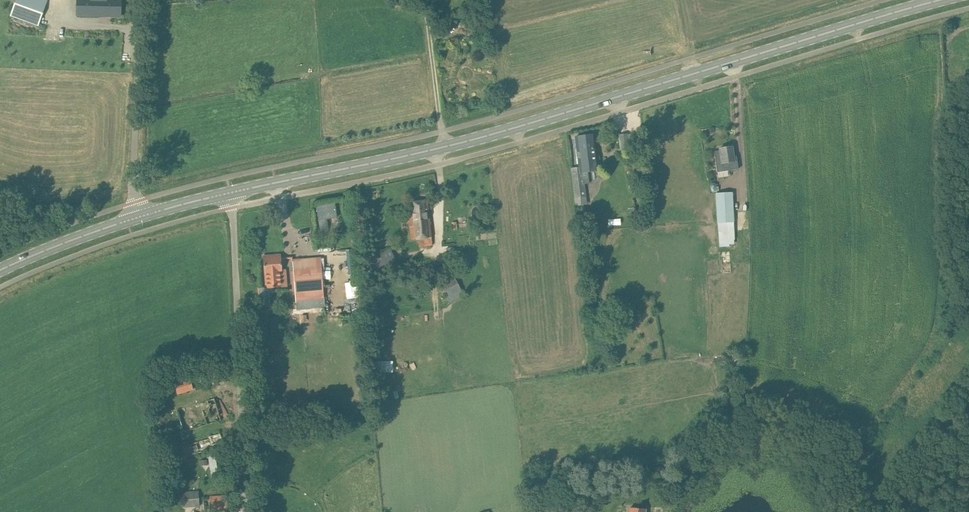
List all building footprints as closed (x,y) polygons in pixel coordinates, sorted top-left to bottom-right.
[(10,16),(38,26),(48,0),(16,0),(10,16)] [(78,16),(121,17),(121,0),(78,0),(78,16)] [(627,134),(627,133),(619,134),(622,151),(636,148),(633,132),(627,134)] [(585,200),(584,198),(587,198),(585,183),(590,183),(588,171),(599,170),(594,135),(575,138),(579,166),(571,167),(575,201),(585,200)] [(732,146),(719,148),(720,150),(714,151),(717,172),(739,169),(737,155),(733,155),(732,146)] [(732,193),(716,194),(718,224),(734,223),(732,193)] [(418,239),(419,246),(432,245),(428,200),(408,203),(410,214),(408,214),(411,239),(418,239)] [(337,217),(334,203),(316,206),(319,220),(337,217)] [(379,271),(396,263),(390,249),(373,256),(379,271)] [(281,270),(280,257),(263,259),(265,273),(266,273),(267,288),(276,287),(282,286),(280,270),(281,270)] [(296,301),(325,299),(320,257),(293,259),(296,301)] [(464,295),(453,274),(439,282),(450,302),(464,295)] [(375,372),(393,371),(393,360),(374,360),(375,372)] [(174,382),(178,395),(193,390),(190,378),(174,382)] [(181,411),(186,429),(222,419),(217,400),(181,411)] [(197,445),(196,441),(177,447),(179,455),(205,448),(204,443),(197,445)] [(211,478),(219,477),(215,454),(208,455),(211,478)] [(199,491),(183,492),(184,508),(199,507),(199,491)]
